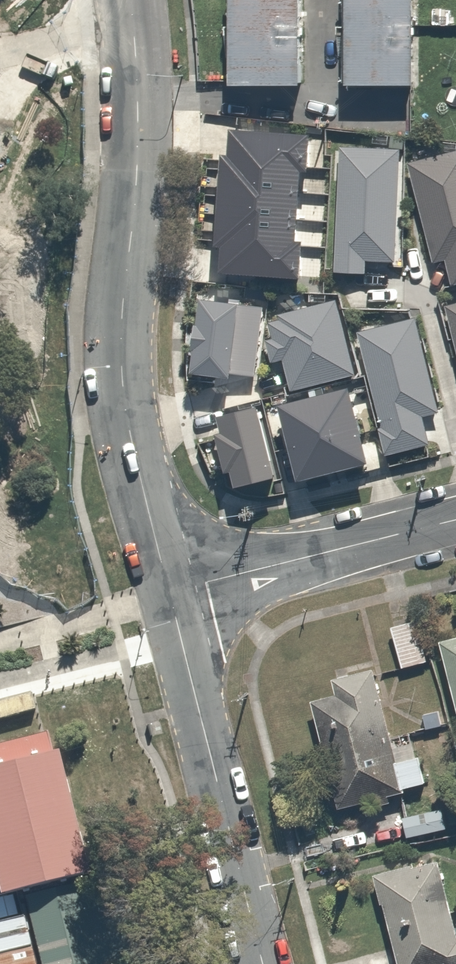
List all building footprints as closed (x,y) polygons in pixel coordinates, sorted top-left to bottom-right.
[(299,84),(300,0),(228,0),(228,84),(299,84)] [(415,85),(415,0),(344,0),(343,85),(415,85)] [(219,272),(300,277),(303,240),(296,239),(301,171),(308,171),(310,134),(230,128),(228,153),(220,153),(214,244),(221,245),(219,272)] [(400,149),(340,147),(334,272),(365,274),(365,261),(394,262),(400,149)] [(450,286),(455,284),(455,150),(407,163),(432,263),(444,260),(450,286)] [(190,372),(230,377),(230,373),(240,304),(240,302),(200,297),(197,323),(194,323),(191,349),(193,349),(190,372)] [(291,391),(355,374),(336,300),(277,314),(279,319),(267,322),(272,338),(265,340),(271,362),(282,359),(291,391)] [(444,306),(455,353),(455,303),(444,306)] [(240,304),(230,373),(254,376),(264,307),(240,304)] [(415,317),(358,332),(381,427),(378,428),(385,455),(430,445),(422,416),(439,412),(415,317)] [(368,462),(348,386),(278,405),(296,480),(368,462)] [(277,476),(259,405),(218,415),(222,431),(215,433),(225,472),(230,471),(234,487),(277,476)] [(414,619),(391,626),(402,665),(426,658),(414,619)] [(438,639),(455,710),(455,635),(438,639)] [(341,806),(397,794),(402,817),(434,810),(430,789),(418,736),(400,740),(392,703),(377,706),(376,701),(388,698),(384,678),(372,680),(369,668),(336,675),(339,690),(311,696),(321,742),(327,740),(341,806)] [(21,889),(80,874),(86,872),(56,750),(52,751),(47,731),(0,743),(0,894),(21,889)] [(440,856),(372,874),(397,963),(455,963),(455,915),(440,856)] [(21,889),(40,963),(104,963),(80,874),(21,889)] [(17,915),(12,895),(0,898),(0,919),(17,915)] [(23,916),(0,922),(0,963),(35,963),(23,916)]
